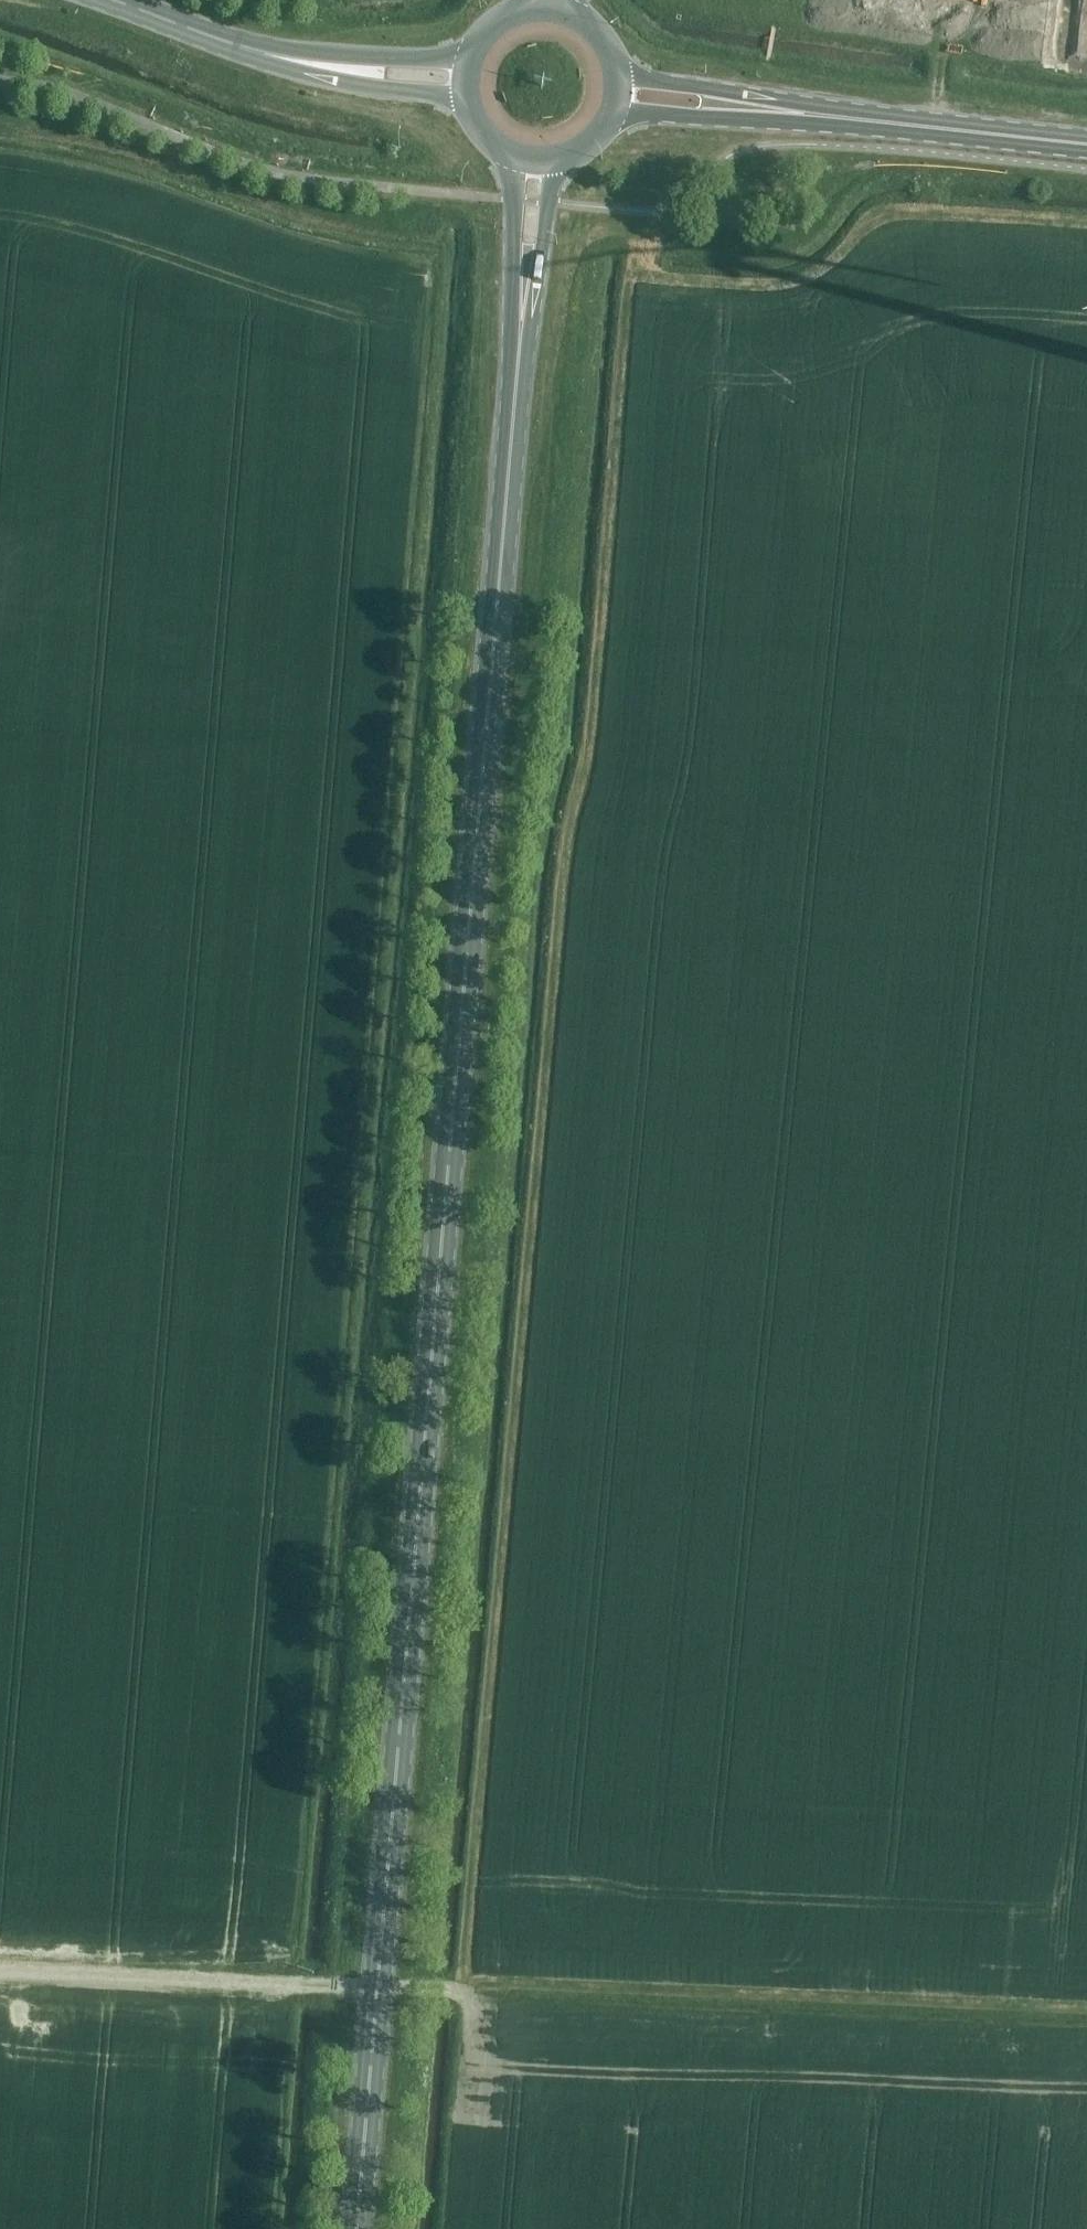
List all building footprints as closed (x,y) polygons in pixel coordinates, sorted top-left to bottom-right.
[(389,1952),(388,1973),(399,1974),(399,1952),(389,1952)]
